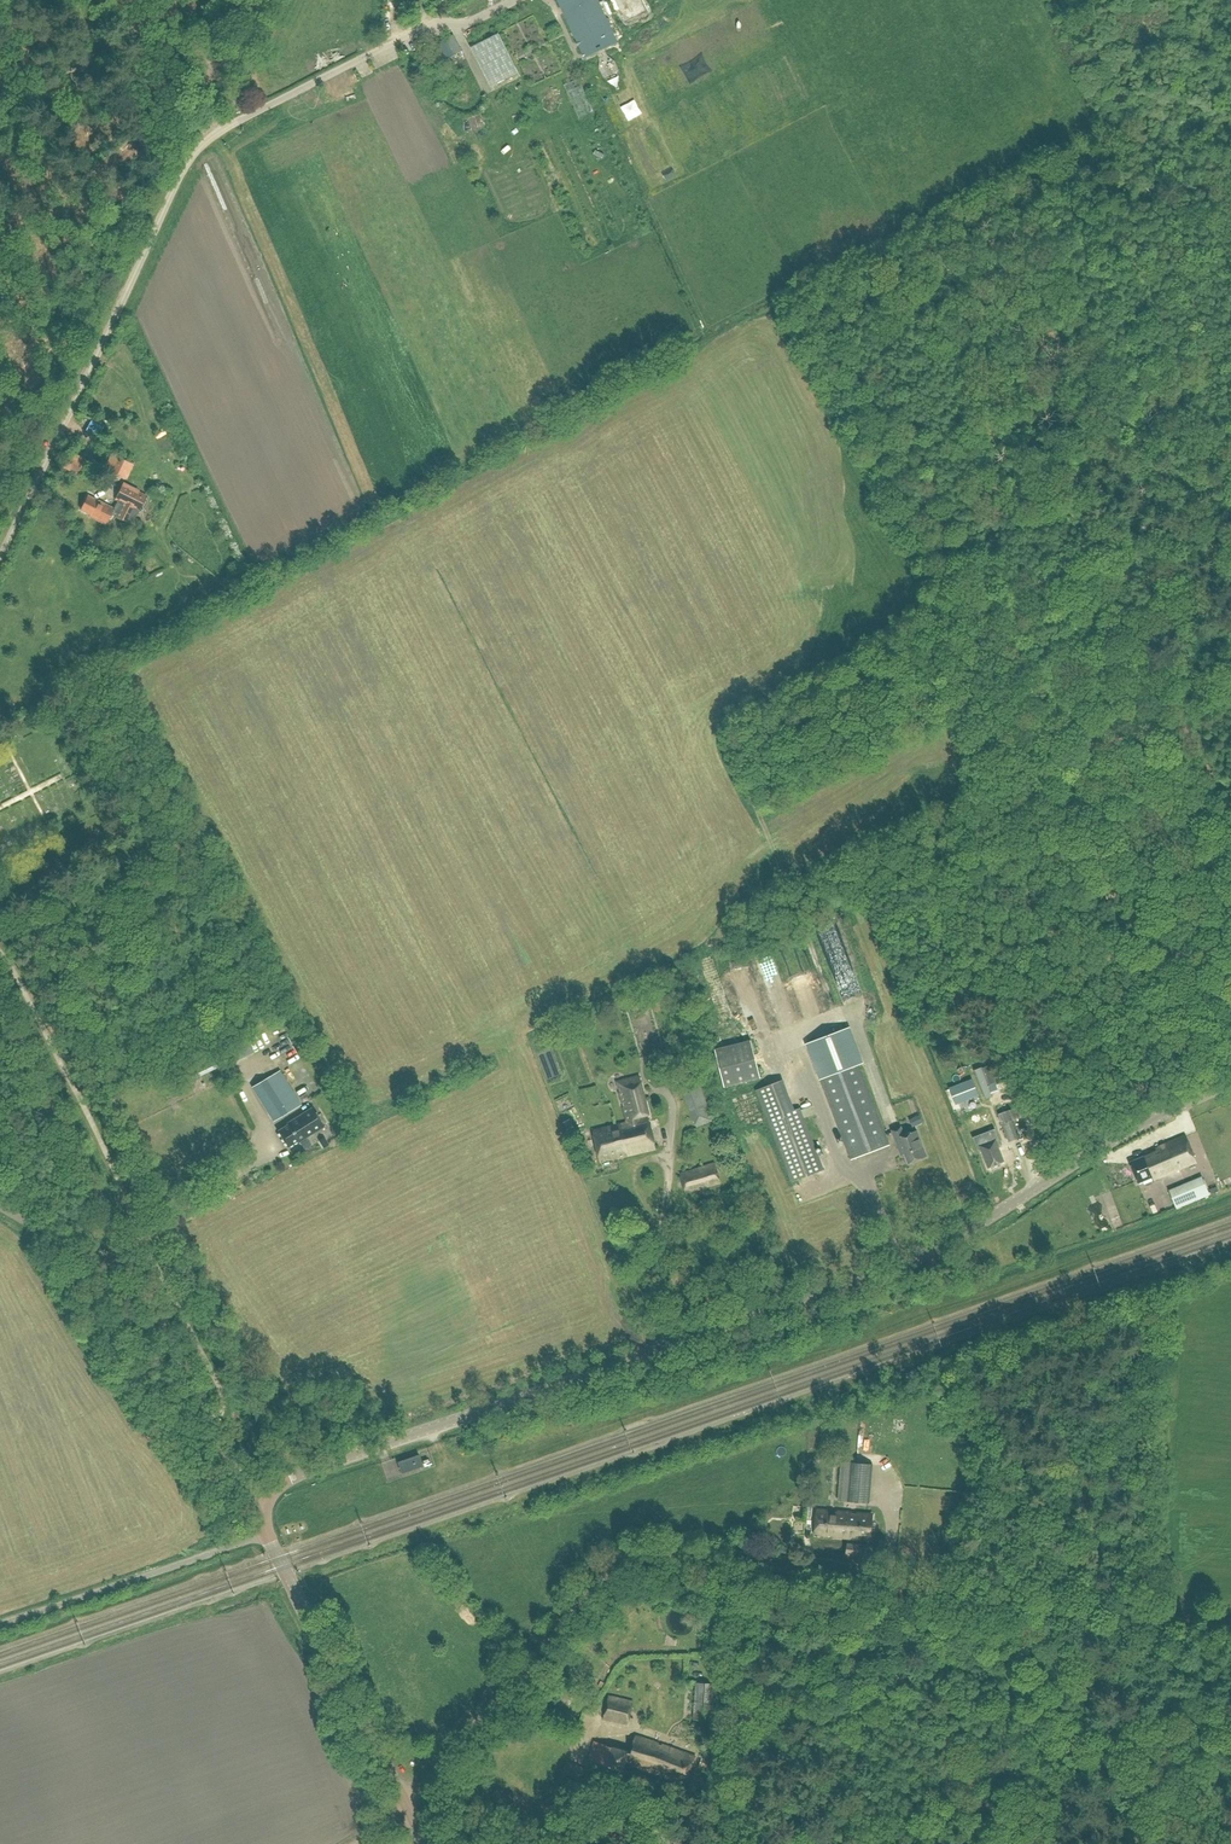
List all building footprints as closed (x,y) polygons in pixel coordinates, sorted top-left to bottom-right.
[(433,4),(436,11),(448,5),(445,0),(440,0),(433,4)] [(585,58),(616,43),(595,0),(558,0),(585,58)] [(519,76),(500,37),(472,51),(491,90),(519,76)] [(435,44),(444,61),(455,55),(446,38),(435,44)] [(391,54),(393,64),(399,63),(397,53),(391,54)] [(361,71),(366,83),(371,81),(367,69),(361,71)] [(123,477),(129,463),(118,458),(111,472),(123,477)] [(117,501),(113,509),(87,497),(80,510),(89,514),(89,516),(106,525),(111,516),(131,526),(146,497),(122,485),(114,500),(117,501)] [(79,773),(86,769),(84,765),(77,768),(79,773)] [(842,980),(852,978),(850,967),(854,966),(853,959),(848,960),(849,963),(838,966),(842,980)] [(857,998),(847,1001),(849,1009),(860,1006),(857,998)] [(635,1018),(643,1039),(660,1033),(651,1011),(635,1018)] [(851,1161),(890,1146),(859,1065),(862,1063),(849,1029),(807,1045),(851,1161)] [(715,1052),(724,1088),(760,1080),(751,1043),(715,1052)] [(280,1071),(252,1089),(273,1123),(301,1106),(280,1071)] [(713,1120),(696,1076),(680,1082),(697,1126),(713,1120)] [(617,1083),(620,1098),(627,1123),(592,1132),(600,1163),(615,1159),(616,1160),(655,1150),(647,1117),(650,1116),(640,1077),(617,1083)] [(954,1105),(977,1096),(972,1082),(949,1091),(954,1105)] [(778,1083),(755,1092),(791,1184),(823,1173),(799,1109),(789,1113),(778,1083)] [(998,1115),(1008,1143),(1021,1139),(1014,1121),(1023,1118),(1018,1107),(998,1115)] [(288,1125),(277,1131),(287,1147),(298,1141),(298,1142),(323,1127),(312,1108),(287,1124),(288,1125)] [(912,1118),(916,1126),(923,1123),(920,1115),(912,1118)] [(575,1127),(570,1119),(562,1123),(567,1132),(575,1127)] [(908,1165),(927,1158),(917,1132),(904,1137),(901,1128),(892,1132),(898,1149),(902,1148),(908,1165)] [(996,1140),(995,1140),(994,1137),(979,1143),(980,1146),(979,1146),(988,1169),(1005,1163),(996,1140)] [(1197,1164),(1186,1137),(1154,1150),(1155,1153),(1130,1163),(1138,1184),(1153,1178),(1154,1181),(1197,1164)] [(324,1138),(319,1141),(323,1148),(328,1145),(324,1138)] [(715,1164),(680,1174),(686,1194),(721,1184),(715,1164)] [(800,1189),(819,1182),(817,1175),(797,1183),(800,1189)] [(1203,1179),(1194,1182),(1201,1198),(1209,1194),(1203,1179)] [(1166,1213),(1157,1189),(1146,1192),(1155,1217),(1166,1213)] [(1179,1189),(1170,1193),(1176,1208),(1185,1204),(1179,1189)] [(400,1474),(421,1467),(418,1456),(397,1462),(400,1474)] [(851,1462),(848,1501),(870,1503),(873,1463),(851,1462)] [(831,1512),(818,1510),(815,1535),(828,1536),(828,1535),(832,1535),(832,1537),(870,1541),(873,1516),(857,1514),(857,1516),(852,1516),(852,1514),(837,1512),(837,1514),(831,1514),(831,1512)] [(847,1543),(846,1555),(868,1557),(869,1545),(847,1543)] [(719,1684),(695,1682),(693,1720),(713,1721),(714,1694),(718,1694),(719,1684)] [(610,1695),(604,1720),(629,1727),(635,1702),(610,1695)] [(624,1772),(627,1762),(688,1783),(696,1758),(636,1738),(630,1755),(594,1743),(588,1760),(624,1772)] [(702,1757),(699,1767),(710,1770),(712,1760),(702,1757)] [(563,1771),(583,1778),(586,1768),(567,1761),(563,1771)]
